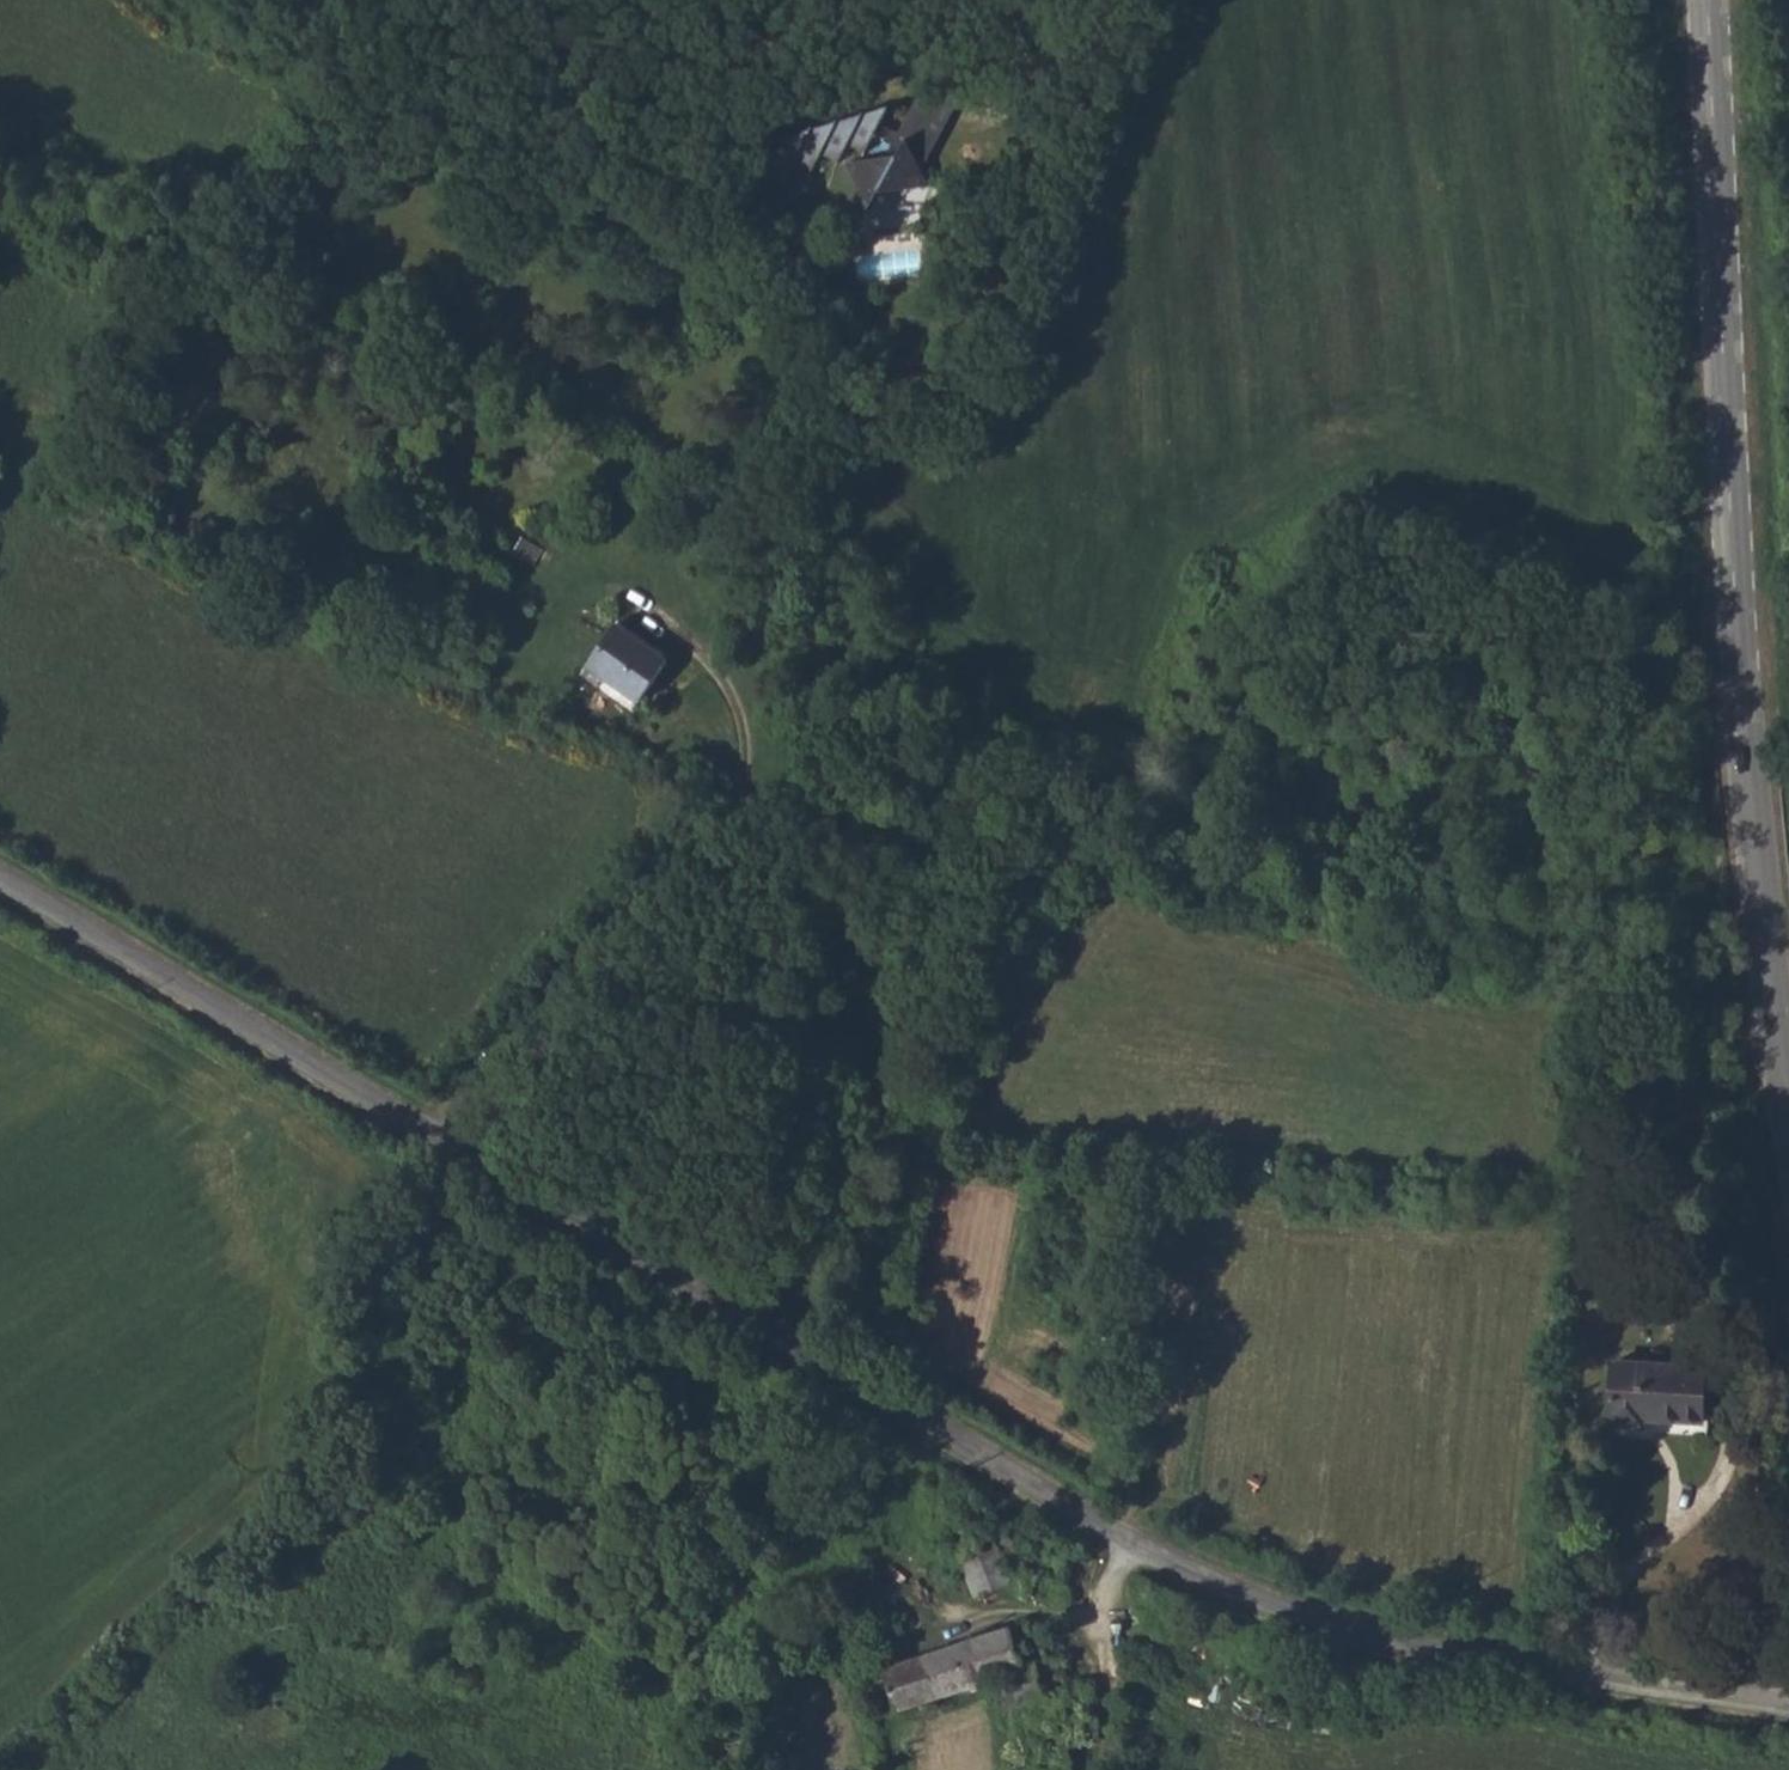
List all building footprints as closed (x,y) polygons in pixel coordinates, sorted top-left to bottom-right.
[(901,127),(907,130),(914,118),(936,130),(930,142),(935,145),(961,98),(927,79),(901,127)] [(837,165),(846,147),(863,155),(872,138),(890,148),(884,159),(866,161),(846,164),(869,209),(878,193),(928,187),(929,187),(921,171),(935,145),(930,142),(936,130),(914,118),(907,130),(901,127),(895,137),(877,128),(890,104),(847,118),(787,136),(783,138),(765,173),(783,182),(792,164),(811,173),(820,156),(837,165)] [(603,613),(583,657),(644,684),(664,640),(603,613)] [(1608,1358),(1606,1432),(1651,1434),(1654,1429),(1699,1432),(1700,1416),(1694,1416),(1697,1364),(1608,1358)] [(986,1521),(955,1529),(973,1588),(1005,1580),(1000,1559),(1017,1555),(1031,1597),(1065,1597),(1041,1520),(1004,1521),(1004,1529),(990,1533),(986,1521)] [(888,1549),(847,1576),(863,1604),(876,1598),(890,1619),(920,1604),(888,1549)] [(953,1641),(965,1681),(998,1670),(1003,1684),(1006,1696),(1030,1694),(1030,1714),(1020,1714),(1020,1740),(1034,1741),(1034,1769),(1046,1769),(1068,1767),(1066,1739),(1097,1738),(1092,1678),(1073,1679),(1052,1623),(1014,1623),(953,1641)] [(965,1681),(953,1641),(887,1662),(869,1683),(878,1709),(965,1681)]
